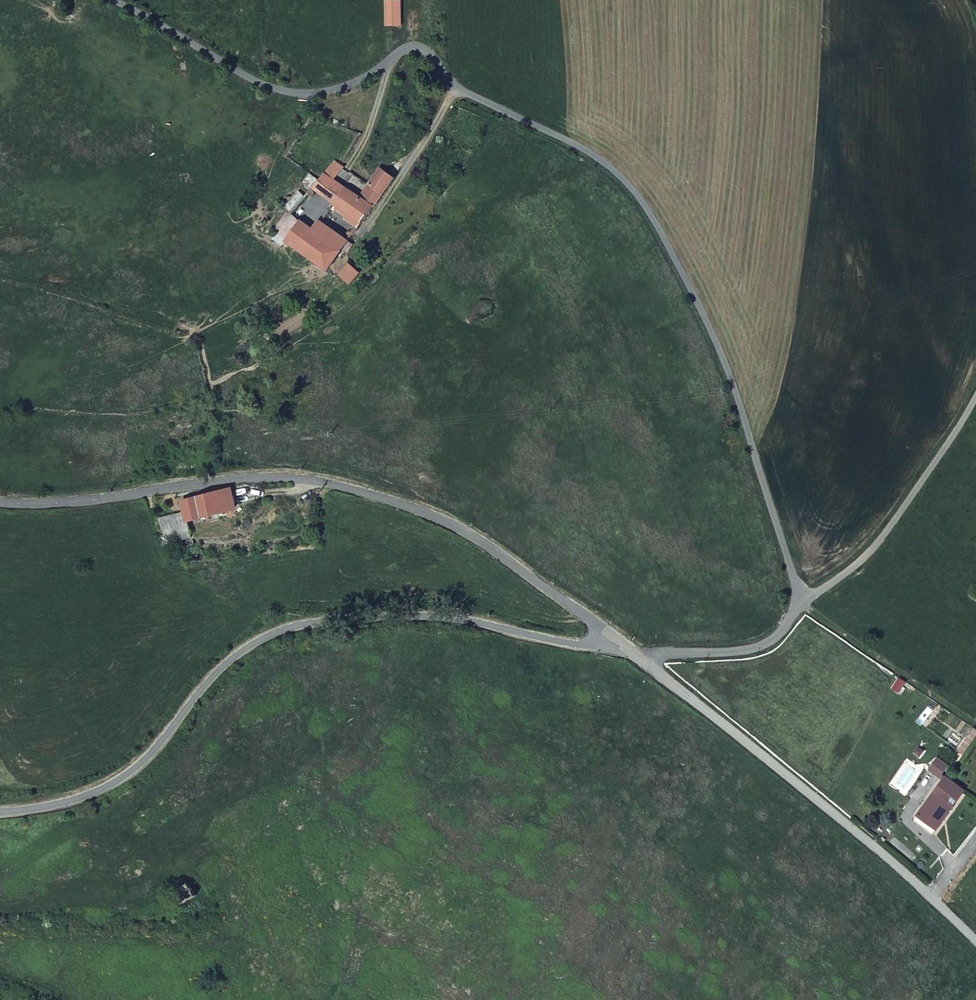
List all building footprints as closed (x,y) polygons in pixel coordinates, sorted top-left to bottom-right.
[(387,2),(388,27),(403,27),(403,2),(387,2)] [(338,165),(322,185),(316,194),(325,201),(347,172),(338,165)] [(346,223),(356,230),(359,225),(363,228),(383,198),(393,183),(381,174),(372,189),(375,191),(367,204),(346,190),(334,207),(349,217),(346,223)] [(322,185),(315,180),(308,189),(315,195),(316,194),(322,185)] [(289,214),(296,220),(309,202),(303,197),(289,214)] [(304,227),(295,220),(293,219),(280,237),(290,245),(304,227)] [(290,245),(331,274),(345,254),(351,245),(322,225),(316,233),(305,225),(304,227),(290,245)] [(357,251),(351,245),(345,254),(352,259),(357,251)] [(162,511),(167,537),(191,533),(188,515),(235,506),(232,489),(185,499),(186,507),(162,511)] [(952,784),(955,780),(946,772),(952,766),(941,757),(933,767),(946,778),(919,811),(931,822),(941,810),(946,815),(963,794),(952,784)] [(967,789),(955,780),(952,784),(963,794),(967,789)] [(941,810),(931,822),(937,826),(946,815),(941,810)] [(198,896),(190,883),(176,890),(184,904),(198,896)]
